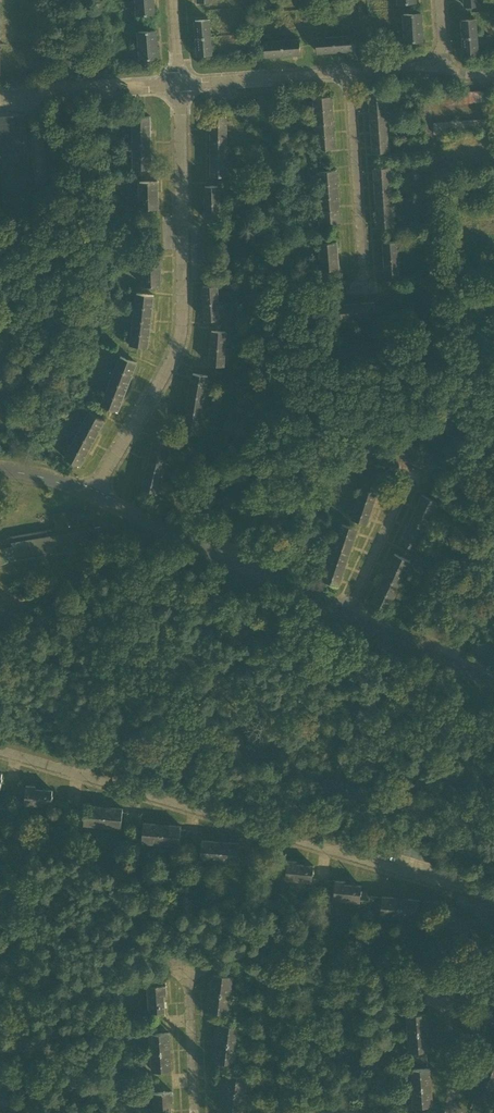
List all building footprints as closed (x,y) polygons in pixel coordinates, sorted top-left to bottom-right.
[(155,0),(131,0),(132,17),(155,16),(155,0)] [(421,39),(420,10),(399,11),(400,40),(421,39)] [(457,17),(459,53),(477,52),(475,16),(457,17)] [(209,53),(208,17),(191,17),(192,53),(209,53)] [(159,59),(158,31),(134,33),(135,61),(159,59)] [(300,53),(299,36),(258,38),(259,55),(300,53)] [(365,90),(368,151),(385,150),(382,89),(365,90)] [(487,90),(431,94),(432,106),(488,101),(487,90)] [(312,94),(314,148),(332,147),(330,94),(312,94)] [(128,114),(128,166),(147,166),(147,114),(128,114)] [(206,114),(207,174),(226,174),(225,114),(206,114)] [(489,119),(433,123),(434,134),(490,130),(489,119)] [(490,132),(445,135),(446,147),(491,144),(490,132)] [(387,165),(370,166),(373,225),(390,224),(387,165)] [(321,222),(338,221),(334,168),(317,169),(321,222)] [(142,179),(142,207),(156,207),(156,179),(142,179)] [(202,216),(218,215),(217,183),(201,183),(202,216)] [(162,216),(150,217),(151,249),(163,248),(162,216)] [(322,240),(324,268),(336,267),(335,240),(322,240)] [(138,257),(138,284),(157,284),(157,257),(138,257)] [(145,345),(151,293),(132,291),(126,343),(145,345)] [(206,364),(223,364),(224,329),(207,329),(206,364)] [(114,354),(108,378),(128,383),(134,360),(114,354)] [(117,409),(123,382),(104,378),(98,405),(117,409)] [(197,432),(205,381),(187,378),(179,429),(197,432)] [(76,465),(102,418),(85,409),(59,456),(76,465)] [(151,431),(138,488),(156,492),(169,435),(151,431)] [(428,469),(431,462),(403,451),(400,458),(428,469)] [(357,486),(348,518),(364,523),(374,492),(357,486)] [(10,537),(0,541),(0,564),(11,560),(104,543),(101,526),(95,527),(94,522),(79,525),(76,511),(55,514),(57,529),(10,537)] [(337,584),(353,526),(336,522),(321,580),(337,584)] [(388,551),(369,601),(388,609),(407,558),(388,551)] [(21,787),(22,806),(45,805),(44,786),(21,787)] [(81,822),(120,826),(122,808),(83,803),(81,822)] [(178,844),(181,826),(141,819),(138,837),(178,844)] [(195,859),(239,862),(241,841),(197,838),(195,859)] [(283,861),(283,880),(314,880),(315,862),(283,861)] [(332,879),(330,897),(360,901),(363,884),(332,879)] [(415,897),(376,896),(376,914),(414,916),(415,897)] [(209,972),(205,1010),(226,1012),(230,974),(209,972)] [(150,1010),(162,1010),(162,982),(144,983),(145,1002),(149,1002),(150,1010)] [(404,1012),(406,1051),(427,1050),(425,1011),(404,1012)] [(216,1022),(214,1061),(234,1062),(236,1023),(216,1022)] [(147,1031),(149,1070),(169,1069),(167,1030),(147,1031)] [(493,1095),(493,1063),(481,1063),(480,1095),(493,1095)] [(408,1067),(410,1106),(431,1105),(429,1066),(408,1067)] [(223,1073),(222,1109),(242,1109),(243,1073),(223,1073)] [(172,1090),(151,1090),(152,1112),(172,1112),(172,1090)] [(356,1102),(330,1102),(331,1112),(356,1111),(356,1102)]
